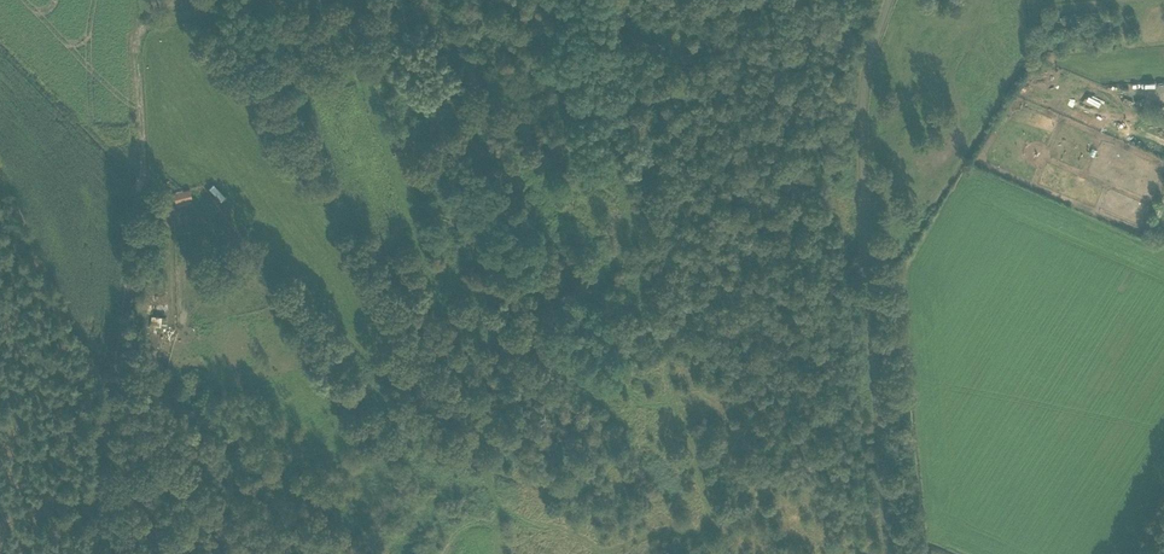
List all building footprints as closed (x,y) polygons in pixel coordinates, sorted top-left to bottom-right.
[(1105,21),(1113,19),(1110,11),(1102,14),(1105,21)] [(1091,27),(1098,26),(1096,15),(1089,16),(1091,27)] [(188,189),(173,193),(175,202),(191,197),(188,189)] [(166,317),(150,315),(150,325),(165,327),(166,317)] [(197,426),(200,412),(177,407),(174,421),(197,426)]
